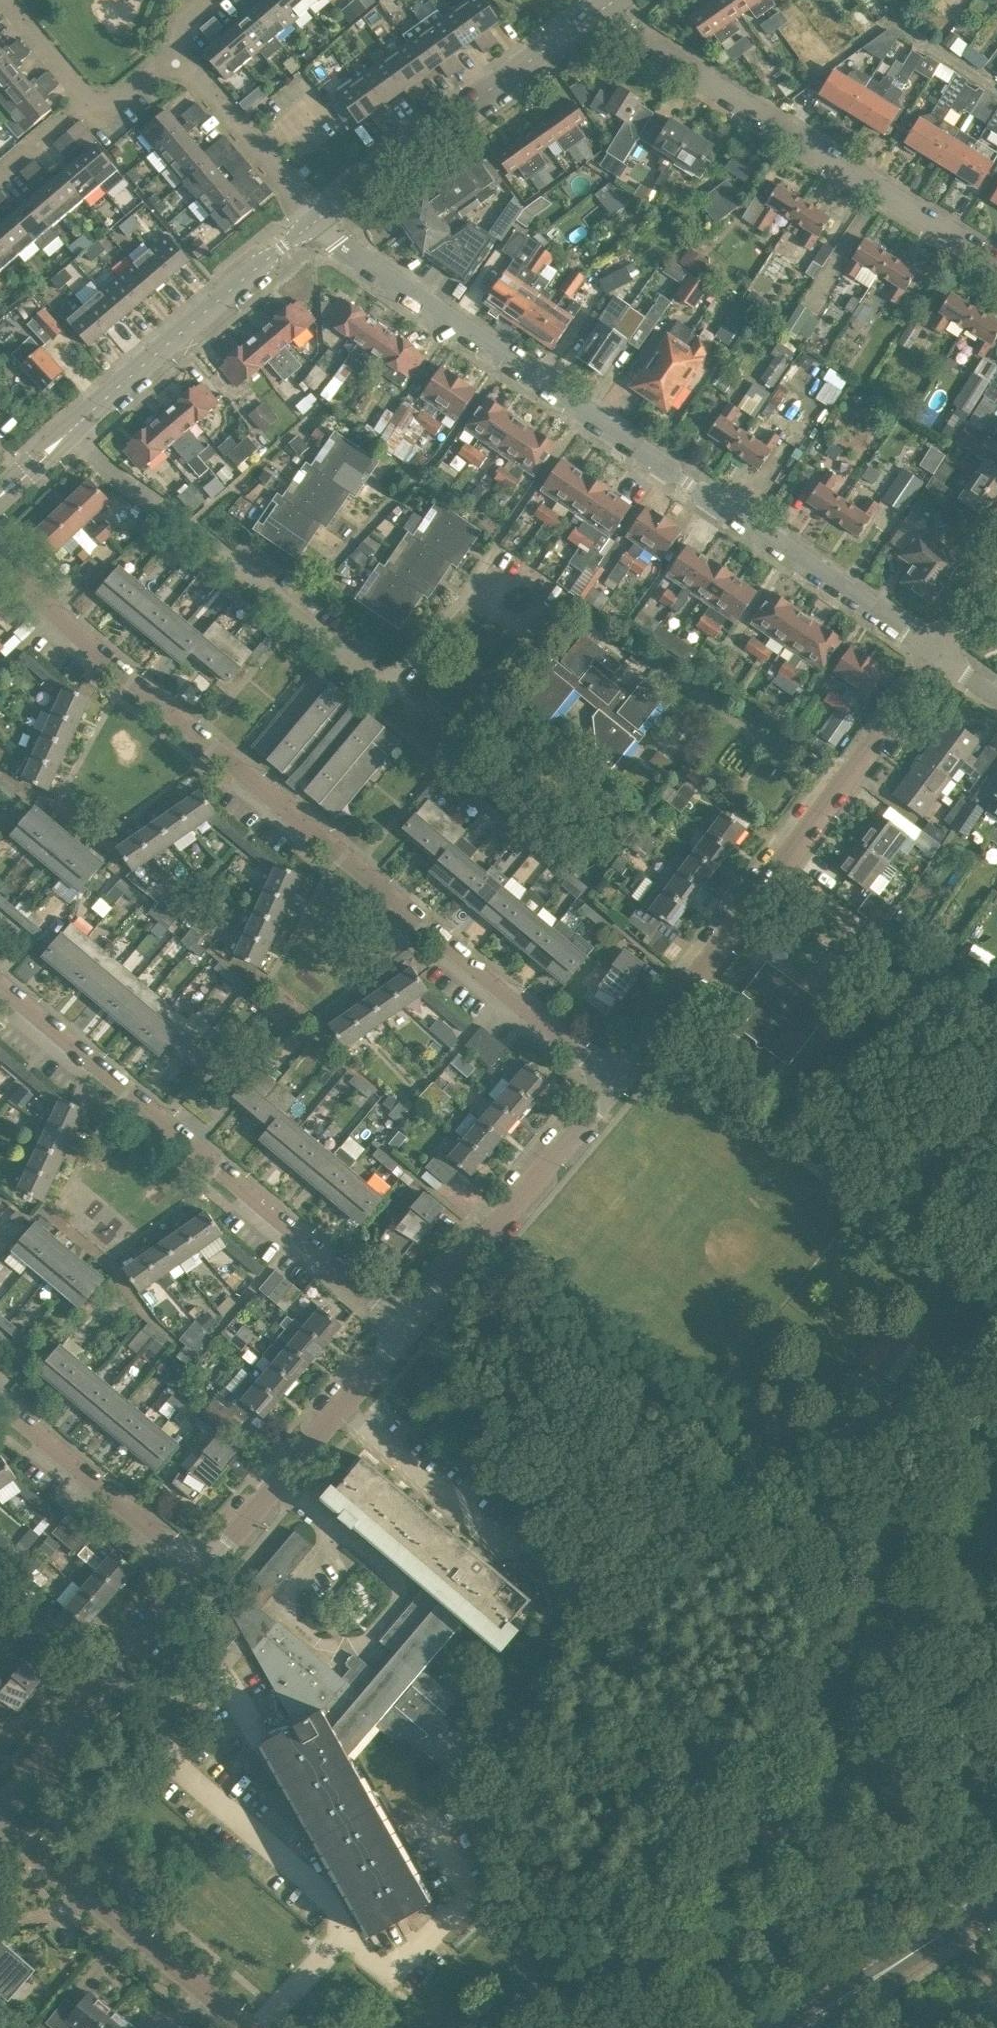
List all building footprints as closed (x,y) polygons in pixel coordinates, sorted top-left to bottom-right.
[(242,10),(242,15),(245,18),(237,25),(259,51),(276,37),(245,0),(233,0),(242,10)] [(276,37),(292,23),(273,0),(266,0),(263,3),(260,0),(245,0),(276,37)] [(292,23),(309,9),(301,0),(273,0),(292,23)] [(309,9),(319,0),(301,0),(309,9)] [(350,23),(366,10),(357,0),(355,0),(340,12),(350,23)] [(460,5),(490,46),(497,41),(489,29),(500,21),(485,0),(467,0),(460,5)] [(707,6),(729,38),(740,30),(733,19),(740,14),(730,0),(715,0),(707,6)] [(740,14),(748,8),(756,19),(766,12),(758,0),(730,0),(740,14)] [(766,12),(775,5),(772,0),(758,0),(766,12)] [(460,5),(443,17),(464,47),(474,40),(483,52),(490,46),(460,5)] [(707,6),(689,19),(705,40),(712,34),(720,45),(729,38),(707,6)] [(438,11),(421,23),(455,72),(462,66),(454,54),(464,47),(443,17),(438,11)] [(780,11),(770,18),(778,29),(787,23),(780,11)] [(214,17),(207,23),(216,33),(222,27),(214,17)] [(770,18),(760,25),(768,36),(778,29),(770,18)] [(361,20),(355,24),(359,29),(364,25),(361,20)] [(207,23),(200,29),(214,45),(203,53),(225,79),(243,65),(221,39),(216,33),(207,23)] [(403,36),(408,42),(429,72),(439,65),(448,77),(455,72),(421,23),(403,36)] [(237,25),(221,39),(243,65),(259,51),(237,25)] [(889,32),(878,39),(892,48),(898,38),(889,32)] [(951,32),(943,44),(950,49),(958,37),(951,32)] [(745,38),(735,45),(741,54),(751,47),(745,38)] [(25,46),(19,40),(9,48),(5,47),(1,51),(0,49),(0,67),(25,46)] [(408,42),(390,55),(420,97),(427,91),(419,79),(429,72),(408,42)] [(735,45),(725,52),(731,61),(741,54),(735,45)] [(23,76),(17,69),(21,65),(21,61),(30,53),(25,46),(0,67),(0,96),(23,76)] [(703,46),(697,50),(702,57),(708,53),(703,46)] [(301,55),(307,63),(318,54),(312,47),(301,55)] [(895,79),(894,79),(904,86),(922,57),(912,50),(903,64),(903,65),(895,79)] [(988,60),(980,54),(972,63),(980,70),(988,60)] [(390,55),(373,68),(394,97),(404,90),(413,102),(420,97),(390,55)] [(896,61),(888,75),(895,79),(903,65),(903,64),(896,61)] [(906,143),(904,147),(915,154),(917,150),(923,154),(943,120),(950,109),(965,85),(965,84),(967,80),(955,73),(940,64),(933,75),(949,84),(938,101),(930,114),(922,116),(917,124),(905,143),(906,143)] [(373,68),(355,80),(385,122),(392,117),(384,105),(394,97),(373,68)] [(834,70),(833,69),(812,85),(822,91),(834,70)] [(834,70),(819,94),(848,112),(870,78),(858,70),(850,72),(846,78),(834,70)] [(0,96),(0,102),(11,115),(37,93),(43,87),(53,79),(47,72),(37,81),(33,80),(29,83),(23,76),(0,96)] [(870,78),(848,112),(866,124),(891,84),(894,79),(895,79),(888,75),(887,74),(883,79),(882,79),(879,83),(870,78)] [(12,116),(7,120),(21,137),(52,110),(45,102),(49,98),(49,94),(58,86),(53,79),(43,87),(37,93),(11,115),(12,116)] [(385,122),(355,80),(337,93),(342,100),(353,116),(358,123),(369,115),(378,127),(385,122)] [(588,93),(579,81),(571,87),(579,99),(588,93)] [(781,89),(786,95),(792,91),(787,84),(781,89)] [(891,84),(866,124),(884,135),(893,120),(895,122),(904,108),(899,105),(900,104),(899,102),(898,101),(903,93),(902,91),(891,84)] [(965,85),(950,109),(960,115),(963,110),(970,114),(984,91),(980,88),(975,90),(965,85)] [(600,91),(590,106),(606,116),(609,112),(626,122),(607,153),(609,155),(624,164),(638,140),(649,122),(655,113),(638,103),(640,100),(619,87),(612,98),(600,91)] [(970,114),(987,125),(996,109),(996,102),(990,98),(991,95),(984,91),(970,114)] [(246,99),(240,104),(248,114),(254,108),(246,99)] [(334,106),(333,107),(344,122),(346,121),(353,116),(342,100),(334,106)] [(197,102),(191,107),(197,114),(202,109),(197,102)] [(574,102),(554,116),(575,145),(586,137),(576,124),(585,118),(574,102)] [(191,107),(182,115),(187,122),(197,114),(191,107)] [(202,109),(197,114),(203,120),(208,116),(202,109)] [(987,125),(996,131),(996,109),(987,125)] [(167,110),(141,132),(155,149),(181,127),(167,110)] [(181,127),(155,149),(169,166),(195,144),(187,134),(203,120),(197,114),(187,122),(181,127)] [(554,116),(535,129),(547,146),(555,140),(565,153),(575,145),(554,116)] [(654,149),(652,151),(661,157),(657,162),(661,164),(658,169),(662,172),(665,167),(669,170),(669,169),(674,162),(692,133),(671,120),(654,149)] [(943,120),(923,154),(939,164),(961,131),(943,120)] [(535,129),(516,143),(537,172),(547,165),(538,152),(547,146),(535,129)] [(961,131),(939,164),(956,175),(977,141),(961,131)] [(67,132),(61,138),(101,185),(107,193),(125,178),(118,170),(96,144),(88,151),(84,148),(80,147),(67,132)] [(675,163),(673,165),(692,177),(693,175),(699,179),(711,162),(705,158),(713,146),(692,133),(674,162),(675,163)] [(225,135),(219,140),(225,147),(230,142),(225,135)] [(61,138),(54,144),(67,159),(67,163),(70,167),(62,173),(84,199),(101,185),(61,138)] [(219,140),(210,148),(215,155),(225,147),(219,140)] [(583,141),(576,146),(584,158),(591,153),(583,141)] [(956,178),(966,185),(968,182),(978,188),(993,164),(992,163),(996,154),(977,141),(956,175),(957,175),(956,178)] [(230,142),(225,147),(231,153),(236,149),(230,142)] [(537,172),(516,143),(496,157),(508,173),(517,167),(526,180),(537,172)] [(195,144),(169,166),(183,182),(209,160),(203,153),(195,144)] [(576,146),(568,151),(577,163),(584,158),(576,146)] [(209,160),(183,182),(197,199),(223,177),(217,169),(221,166),(221,162),(231,153),(225,147),(215,155),(209,160)] [(609,155),(601,167),(622,180),(630,168),(624,164),(609,155)] [(400,213),(398,219),(407,232),(421,222),(427,231),(441,222),(439,220),(456,209),(488,186),(495,181),(479,159),(466,168),(465,165),(432,188),(430,187),(422,193),(424,196),(400,213)] [(34,160),(28,166),(68,213),(84,199),(62,173),(55,180),(51,176),(48,175),(34,160)] [(725,172),(744,184),(751,173),(733,160),(725,172)] [(28,166),(21,172),(34,187),(34,191),(37,195),(29,201),(51,227),(68,213),(28,166)] [(545,167),(537,173),(546,185),(554,180),(545,167)] [(662,172),(657,179),(665,184),(673,171),(669,169),(669,170),(665,167),(662,172)] [(133,168),(127,174),(132,179),(138,174),(133,168)] [(223,177),(197,199),(211,215),(253,180),(247,173),(237,181),(233,181),(229,184),(223,177)] [(537,173),(530,178),(538,191),(546,185),(537,173)] [(657,179),(650,191),(657,196),(665,184),(657,179)] [(698,200),(715,223),(732,211),(743,203),(727,179),(698,200)] [(253,180),(211,215),(226,232),(252,210),(245,202),(249,198),(249,195),(258,186),(253,180)] [(614,217),(630,202),(614,183),(597,198),(614,217)] [(791,222),(804,202),(777,185),(766,203),(755,196),(741,218),(765,233),(777,214),(791,222)] [(488,186),(456,209),(461,216),(493,193),(488,186)] [(0,189),(0,200),(35,241),(43,250),(59,237),(51,227),(29,201),(22,208),(19,204),(15,203),(2,188),(0,189)] [(421,222),(407,232),(423,254),(427,251),(465,277),(493,237),(499,241),(522,210),(514,197),(488,234),(470,221),(466,224),(461,216),(456,209),(439,220),(441,222),(427,231),(421,222)] [(1,215),(1,219),(4,223),(0,226),(0,233),(19,255),(35,241),(0,200),(0,214),(1,215)] [(804,202),(791,222),(807,232),(799,244),(808,250),(816,238),(818,239),(830,219),(804,202)] [(523,212),(516,223),(526,230),(533,219),(523,212)] [(133,215),(126,221),(134,231),(141,225),(133,215)] [(134,231),(126,221),(119,227),(127,237),(134,231)] [(191,254),(207,250),(201,225),(185,229),(191,254)] [(514,260),(484,303),(501,314),(522,283),(521,282),(530,269),(525,266),(532,255),(545,264),(551,254),(541,248),(542,246),(530,238),(517,228),(501,251),(514,260)] [(2,269),(19,255),(0,233),(0,267),(2,269)] [(85,234),(79,239),(87,249),(91,246),(94,244),(85,234)] [(167,235),(150,249),(172,275),(189,260),(167,235)] [(94,244),(91,246),(99,256),(106,250),(98,240),(94,244)] [(853,261),(845,273),(854,279),(870,289),(878,276),(890,257),(864,240),(852,260),(853,261)] [(825,243),(805,273),(814,279),(822,267),(822,266),(833,248),(825,243)] [(99,256),(91,246),(87,249),(84,252),(92,261),(99,256)] [(150,249),(134,263),(156,289),(172,275),(150,249)] [(690,249),(680,264),(698,276),(708,261),(690,249)] [(522,283),(501,314),(517,325),(539,294),(538,293),(542,288),(544,289),(547,284),(538,278),(546,266),(544,265),(545,264),(532,255),(525,266),(530,269),(521,282),(522,283)] [(890,257),(878,276),(894,286),(886,299),(896,305),(904,293),(917,273),(890,257)] [(670,260),(663,272),(682,285),(690,274),(670,260)] [(134,263),(117,277),(139,303),(156,289),(134,263)] [(633,280),(626,266),(599,280),(606,294),(633,280)] [(65,268),(58,274),(66,284),(73,278),(65,268)] [(573,270),(566,280),(578,288),(585,277),(573,270)] [(66,284),(58,274),(51,280),(59,290),(66,284)] [(682,285),(675,296),(694,309),(703,297),(711,303),(718,293),(690,274),(682,285)] [(117,277),(101,291),(123,317),(139,303),(117,277)] [(578,288),(566,280),(559,290),(570,298),(578,288)] [(539,294),(517,325),(534,337),(556,306),(548,300),(552,294),(544,289),(542,288),(538,293),(539,294)] [(101,291),(84,305),(106,331),(123,317),(101,291)] [(752,292),(745,303),(759,312),(766,301),(752,292)] [(948,320),(965,330),(977,311),(950,294),(938,313),(939,314),(931,327),(940,333),(948,320)] [(629,307),(589,365),(601,374),(624,341),(627,343),(639,325),(649,331),(665,309),(669,302),(660,295),(644,317),(629,307)] [(590,337),(576,357),(589,365),(629,307),(613,296),(600,314),(594,311),(580,330),(590,337)] [(852,297),(845,309),(852,314),(860,302),(852,297)] [(290,305),(277,317),(278,317),(295,338),(309,327),(308,326),(314,320),(312,318),(316,315),(315,301),(303,299),(299,302),(298,301),(292,306),(290,305)] [(331,300),(324,301),(325,315),(328,318),(327,319),(333,324),(333,325),(350,337),(365,315),(365,316),(366,314),(349,302),(348,304),(340,299),(337,305),(331,300)] [(556,306),(534,337),(552,349),(581,306),(573,300),(565,312),(556,306)] [(861,303),(848,323),(860,331),(873,311),(861,303)] [(106,331),(84,305),(67,320),(89,346),(106,331)] [(785,330),(796,337),(812,312),(800,305),(785,330)] [(731,311),(714,337),(727,345),(748,312),(742,308),(738,315),(731,311)] [(44,309),(27,324),(46,344),(52,338),(53,339),(63,330),(44,309)] [(965,330),(981,341),(973,353),(982,359),(990,346),(991,347),(996,338),(996,324),(977,311),(965,330)] [(346,358),(343,363),(352,370),(381,327),(365,316),(365,315),(350,337),(358,342),(347,357),(346,358)] [(277,317),(259,333),(293,374),(302,366),(285,346),(295,338),(278,317),(277,317)] [(908,325),(898,343),(911,350),(920,332),(908,325)] [(381,327),(352,370),(362,377),(377,355),(385,361),(400,339),(399,339),(381,327)] [(683,344),(646,397),(666,410),(711,346),(691,332),(683,344)] [(240,349),(240,350),(257,370),(267,362),(284,381),(293,374),(259,333),(240,349)] [(668,334),(632,387),(646,397),(683,344),(668,334)] [(23,366),(22,366),(44,389),(47,387),(50,388),(55,383),(54,381),(63,371),(42,348),(41,348),(31,337),(12,354),(23,366)] [(400,339),(385,361),(403,374),(404,372),(410,377),(424,356),(417,351),(418,350),(400,337),(399,339),(400,339)] [(775,357),(761,379),(774,388),(796,355),(778,343),(771,355),(775,357)] [(226,362),(220,367),(237,387),(257,370),(240,350),(240,349),(239,348),(229,357),(229,358),(226,361),(226,362)] [(805,352),(798,363),(804,366),(813,364),(816,359),(805,352)] [(949,358),(942,369),(948,374),(956,363),(949,358)] [(352,370),(343,363),(334,376),(343,382),(352,370)] [(315,366),(302,382),(313,392),(319,385),(318,383),(325,375),(315,366)] [(441,367),(420,397),(438,409),(460,378),(449,370),(448,372),(441,367)] [(994,403),(996,399),(996,372),(983,395),(994,403)] [(953,405),(970,415),(990,383),(973,373),(953,405)] [(471,385),(460,378),(438,409),(455,422),(476,391),(470,387),(471,385)] [(755,415),(770,391),(754,381),(739,404),(755,415)] [(178,401),(179,402),(197,422),(214,408),(213,407),(218,402),(201,383),(196,388),(194,386),(178,401)] [(826,383),(816,399),(831,409),(841,393),(826,383)] [(782,385),(763,415),(769,419),(774,410),(777,412),(791,390),(782,385)] [(852,398),(852,399),(852,400),(852,401),(852,402),(853,403),(853,404),(854,404),(854,405),(855,405),(856,406),(857,406),(858,406),(859,406),(860,406),(861,406),(862,405),(863,405),(863,404),(864,404),(864,403),(865,402),(865,401),(865,400),(865,399),(865,398),(865,397),(865,396),(864,396),(864,395),(863,394),(862,393),(861,393),(860,393),(859,392),(858,392),(857,392),(857,393),(856,393),(855,393),(854,394),(853,395),(853,396),(852,396),(852,397),(852,398)] [(311,393),(296,407),(303,415),(313,406),(312,405),(318,400),(311,393)] [(487,397),(465,429),(482,441),(503,410),(504,409),(487,397)] [(179,402),(163,416),(197,456),(206,449),(189,429),(197,422),(179,402)] [(425,429),(433,418),(422,411),(420,413),(414,409),(415,408),(406,402),(405,403),(404,402),(395,415),(382,435),(377,443),(404,461),(415,445),(425,429)] [(707,434),(733,451),(745,433),(729,422),(738,409),(730,403),(720,417),(719,416),(707,434)] [(272,408),(257,421),(264,430),(279,417),(272,408)] [(374,430),(382,435),(395,415),(387,410),(374,430)] [(503,410),(482,441),(499,453),(520,422),(503,410)] [(163,416),(147,430),(164,450),(171,444),(188,463),(197,456),(163,416)] [(433,418),(425,429),(435,436),(443,425),(433,418)] [(967,421),(961,430),(982,445),(988,436),(982,431),(968,422),(967,421)] [(520,422),(499,453),(516,464),(537,433),(520,422)] [(147,430),(145,428),(128,443),(130,445),(124,450),(140,469),(147,464),(147,465),(164,450),(147,430)] [(961,430),(954,442),(974,456),(982,445),(961,430)] [(379,462),(334,431),(330,438),(335,442),(328,453),(367,479),(379,462)] [(516,464),(510,472),(519,479),(525,471),(533,477),(556,444),(538,431),(537,433),(516,464)] [(745,433),(733,451),(758,469),(770,451),(769,451),(779,437),(769,431),(761,444),(745,433)] [(298,435),(288,443),(300,457),(310,448),(298,435)] [(247,436),(226,455),(238,468),(259,449),(247,436)] [(466,442),(458,454),(470,462),(478,450),(466,442)] [(825,453),(835,460),(842,450),(832,443),(825,453)] [(934,471),(946,453),(932,444),(920,462),(934,471)] [(796,447),(790,456),(797,460),(802,452),(796,447)] [(470,462),(461,474),(473,482),(481,470),(479,468),(487,456),(478,450),(470,462)] [(367,479),(328,453),(320,464),(315,460),(311,466),(310,466),(350,493),(350,494),(355,497),(367,479)] [(420,455),(412,465),(419,471),(421,472),(429,462),(428,461),(420,455)] [(299,457),(295,462),(302,466),(305,462),(299,457)] [(562,459),(540,490),(557,502),(579,471),(562,459)] [(972,480),(996,498),(996,469),(986,461),(972,480)] [(310,466),(311,466),(306,462),(301,470),(306,473),(298,484),(338,511),(350,494),(350,493),(310,466)] [(861,478),(873,486),(883,472),(870,464),(861,478)] [(439,465),(434,474),(451,485),(456,476),(439,465)] [(500,465),(492,477),(502,484),(510,472),(500,465)] [(226,466),(217,474),(225,483),(233,475),(226,466)] [(902,469),(883,499),(903,512),(923,483),(902,469)] [(579,471),(557,502),(568,510),(575,515),(598,482),(586,474),(585,476),(579,471)] [(806,502),(832,519),(844,501),(828,491),(837,477),(829,471),(819,485),(818,485),(806,502)] [(266,472),(260,480),(268,486),(274,478),(266,472)] [(510,472),(502,484),(513,491),(521,480),(519,479),(510,472)] [(925,487),(944,501),(952,491),(932,476),(925,487)] [(216,477),(203,488),(211,498),(224,487),(216,477)] [(89,480),(71,498),(90,519),(109,501),(89,480)] [(972,480),(958,499),(987,520),(996,506),(996,498),(972,480)] [(575,527),(567,539),(580,548),(616,496),(606,490),(607,489),(598,482),(575,515),(584,521),(578,529),(575,527)] [(191,483),(177,496),(191,513),(205,501),(191,483)] [(338,511),(298,484),(292,494),(287,490),(282,497),(321,524),(321,525),(326,528),(338,511)] [(466,502),(474,507),(486,490),(478,484),(466,502)] [(282,497),(277,493),(272,501),(277,504),(270,515),(309,542),(321,525),(321,524),(282,497)] [(571,560),(567,565),(578,573),(583,567),(584,565),(590,570),(591,569),(592,570),(596,564),(598,565),(604,556),(598,552),(630,506),(616,496),(580,548),(571,560)] [(71,498),(52,516),(72,537),(90,519),(71,498)] [(844,501),(832,519),(857,537),(869,520),(868,519),(877,506),(868,499),(860,512),(844,501)] [(438,501),(426,519),(470,549),(482,531),(438,501)] [(542,503),(534,515),(543,522),(552,510),(542,503)] [(643,548),(665,517),(653,508),(652,510),(646,506),(625,536),(635,542),(629,551),(627,549),(608,576),(618,584),(629,569),(638,557),(637,557),(643,548)] [(397,510),(388,520),(391,522),(400,512),(397,510)] [(552,510),(543,522),(554,529),(562,518),(560,516),(552,510)] [(309,542),(270,515),(263,525),(258,521),(253,529),(297,559),(309,542)] [(52,516),(33,534),(53,555),(62,546),(71,555),(74,551),(84,561),(90,555),(72,537),(52,516)] [(675,524),(665,517),(643,548),(661,560),(681,530),(675,526),(675,524)] [(415,535),(414,536),(453,563),(458,567),(470,549),(426,519),(415,535)] [(105,521),(98,527),(108,538),(115,532),(105,521)] [(108,538),(98,527),(92,533),(102,544),(108,538)] [(398,527),(394,533),(402,539),(406,533),(398,527)] [(156,537),(166,546),(172,539),(162,531),(156,537)] [(931,602),(960,561),(917,531),(905,549),(918,558),(902,582),(931,602)] [(410,532),(397,551),(403,555),(441,581),(453,563),(414,536),(415,535),(410,532)] [(172,539),(166,546),(176,554),(182,547),(172,539)] [(373,549),(364,542),(359,549),(368,556),(373,549)] [(686,545),(665,576),(682,588),(704,557),(686,545)] [(356,548),(349,556),(358,564),(365,557),(356,548)] [(386,566),(386,567),(424,593),(423,594),(429,598),(441,581),(403,555),(396,565),(390,561),(386,566)] [(638,557),(629,569),(640,577),(649,565),(638,557)] [(677,596),(670,607),(678,612),(690,593),(700,600),(722,567),(711,559),(709,561),(704,557),(682,588),(677,596)] [(50,558),(42,565),(50,573),(58,566),(50,558)] [(189,565),(199,573),(205,567),(195,558),(189,565)] [(381,562),(368,582),(412,611),(423,594),(424,593),(386,567),(386,566),(381,562)] [(583,583),(576,594),(584,600),(593,587),(605,570),(598,565),(596,564),(592,570),(583,583)] [(349,571),(342,566),(338,573),(345,578),(349,571)] [(101,589),(96,595),(103,601),(102,601),(103,602),(106,599),(115,607),(136,582),(119,567),(101,589)] [(205,567),(199,573),(209,582),(215,575),(205,567)] [(709,606),(696,626),(703,631),(710,622),(717,612),(739,580),(733,576),(733,574),(722,567),(700,600),(709,606)] [(739,580),(717,612),(727,619),(734,623),(756,592),(739,580)] [(136,582),(115,607),(124,615),(122,618),(129,624),(153,595),(136,582)] [(368,582),(356,599),(400,629),(412,611),(368,582)] [(222,593),(232,601),(238,594),(228,586),(222,593)] [(609,598),(593,587),(584,600),(601,611),(609,598)] [(667,589),(659,600),(670,607),(677,596),(667,589)] [(772,591),(750,624),(767,636),(788,605),(788,604),(789,603),(772,591)] [(238,594),(232,601),(242,609),(248,603),(238,594)] [(153,595),(129,624),(137,630),(139,627),(148,635),(170,609),(153,595)] [(788,605),(767,636),(784,648),(806,617),(788,605)] [(170,609),(148,635),(158,642),(155,645),(162,652),(186,623),(170,609)] [(0,617),(0,626),(6,632),(11,628),(0,617)] [(265,617),(259,623),(269,632),(275,625),(265,617)] [(806,617),(784,648),(791,652),(786,660),(797,667),(802,660),(823,629),(806,617)] [(203,637),(188,655),(200,665),(203,661),(209,666),(234,636),(215,620),(202,636),(203,637)] [(650,620),(643,630),(653,637),(660,626),(650,620)] [(720,629),(710,622),(703,631),(714,638),(720,629)] [(186,623),(162,652),(169,658),(172,655),(182,663),(188,655),(203,637),(202,636),(186,623)] [(282,631),(275,625),(269,632),(268,634),(275,640),(282,631)] [(661,627),(652,641),(671,653),(679,639),(661,627)] [(823,629),(802,660),(819,672),(842,639),(825,627),(823,629)] [(275,640),(268,634),(261,643),(268,648),(275,640)] [(5,647),(1,651),(7,657),(19,645),(22,643),(14,635),(4,646),(5,647)] [(209,666),(206,669),(218,680),(222,677),(228,682),(247,660),(253,652),(234,636),(209,666)] [(752,636),(744,649),(754,656),(762,643),(752,636)] [(679,639),(671,653),(689,664),(698,651),(679,639)] [(268,648),(261,643),(254,651),(260,657),(268,648)] [(762,643),(754,656),(765,663),(773,651),(762,643)] [(852,646),(831,676),(848,688),(870,657),(859,649),(858,650),(852,646)] [(637,649),(630,659),(639,666),(647,657),(637,649)] [(38,663),(26,652),(24,651),(18,658),(32,670),(38,663)] [(260,657),(254,651),(253,652),(247,660),(253,665),(260,657)] [(848,688),(843,697),(852,703),(858,695),(866,700),(887,670),(879,665),(880,663),(870,657),(848,688)] [(536,679),(542,684),(526,704),(547,722),(574,690),(598,709),(592,717),(595,745),(595,746),(602,752),(596,760),(609,771),(613,767),(635,740),(638,742),(645,734),(639,729),(665,697),(644,679),(624,703),(615,696),(621,689),(592,665),(580,680),(553,658),(536,679)] [(786,660),(778,672),(789,679),(797,667),(786,660)] [(51,675),(38,663),(32,670),(45,682),(51,675)] [(797,667),(789,679),(799,686),(807,674),(797,667)] [(253,747),(335,816),(399,740),(361,708),(364,706),(356,700),(354,702),(316,671),(253,747)] [(51,675),(45,682),(61,696),(64,689),(65,687),(51,675)] [(61,696),(54,709),(79,721),(90,698),(65,686),(64,689),(61,696)] [(832,689),(823,701),(834,708),(843,697),(832,689)] [(843,697),(834,708),(844,715),(852,703),(843,697)] [(776,706),(770,713),(778,719),(783,711),(776,706)] [(54,709),(44,732),(69,744),(79,721),(54,709)] [(948,718),(935,736),(965,758),(984,733),(971,724),(966,731),(948,718)] [(833,720),(822,736),(836,745),(847,729),(833,720)] [(44,732),(33,755),(58,767),(69,744),(44,732)] [(935,736),(921,755),(951,777),(965,758),(935,736)] [(973,764),(977,766),(984,772),(996,754),(996,753),(987,745),(973,764)] [(671,762),(657,750),(649,761),(664,772),(671,762)] [(33,755),(23,778),(48,790),(58,767),(33,755)] [(921,755),(907,774),(937,797),(951,777),(921,755)] [(971,773),(967,779),(974,785),(982,774),(984,772),(977,766),(971,773)] [(452,773),(444,767),(439,773),(445,779),(446,780),(452,773)] [(445,779),(439,773),(431,782),(438,788),(445,779)] [(452,773),(446,780),(456,788),(461,781),(452,773)] [(907,774),(892,795),(922,817),(937,797),(907,774)] [(438,788),(431,782),(423,792),(430,797),(438,788)] [(684,783),(676,793),(688,803),(696,792),(684,783)] [(7,784),(2,791),(12,799),(17,792),(7,784)] [(200,790),(179,805),(195,827),(208,818),(215,813),(216,813),(200,790)] [(428,798),(429,799),(430,797),(423,792),(422,793),(416,801),(422,806),(428,798)] [(688,803),(676,793),(668,803),(680,813),(688,803)] [(473,802),(482,810),(487,803),(478,795),(473,802)] [(984,814),(996,823),(996,796),(984,814)] [(961,797),(952,809),(959,814),(968,803),(961,797)] [(422,806),(403,828),(410,834),(407,838),(420,849),(423,845),(422,845),(447,814),(429,799),(428,798),(422,806)] [(953,830),(966,838),(985,810),(972,802),(953,830)] [(487,803),(482,810),(492,818),(498,812),(487,803)] [(179,805),(158,819),(174,842),(195,827),(179,805)] [(12,834),(29,849),(52,821),(35,807),(12,834)] [(952,809),(944,820),(951,825),(959,814),(952,809)] [(722,812),(706,833),(731,848),(746,828),(733,819),(732,820),(722,812)] [(215,813),(208,818),(219,827),(224,820),(215,813)] [(447,814),(422,845),(423,845),(428,850),(425,853),(437,863),(438,864),(453,846),(466,830),(447,814)] [(877,814),(857,841),(887,863),(907,836),(877,814)] [(158,819),(138,833),(153,856),(174,842),(158,819)] [(233,828),(224,820),(219,827),(227,835),(233,828)] [(29,849),(46,863),(69,835),(52,821),(29,849)] [(929,822),(922,831),(939,843),(946,835),(929,822)] [(506,830),(515,837),(521,831),(511,823),(506,830)] [(996,844),(996,829),(994,827),(987,837),(996,844)] [(233,828),(227,835),(236,842),(242,835),(233,828)] [(640,829),(633,838),(651,851),(657,843),(640,829)] [(939,843),(922,831),(922,830),(913,843),(932,857),(941,845),(939,843)] [(521,831),(515,837),(525,846),(531,840),(521,831)] [(153,856),(138,833),(117,848),(133,870),(153,856)] [(706,833),(692,852),(717,867),(731,848),(706,833)] [(46,863),(62,877),(85,849),(69,835),(46,863)] [(651,851),(633,838),(627,845),(645,859),(651,851)] [(879,874),(887,863),(857,841),(837,868),(866,890),(862,895),(866,898),(857,911),(883,930),(897,910),(879,897),(890,882),(879,874)] [(244,849),(273,873),(277,864),(250,842),(244,849)] [(437,863),(431,871),(440,879),(438,882),(444,887),(468,859),(453,846),(438,864),(437,863)] [(85,849),(62,877),(80,891),(103,863),(85,849)] [(539,857),(548,865),(554,859),(544,851),(539,857)] [(676,856),(670,865),(677,870),(702,886),(717,867),(692,852),(685,862),(676,856)] [(618,858),(612,866),(624,875),(630,867),(618,858)] [(468,859),(444,887),(453,894),(455,891),(463,898),(485,873),(468,859)] [(554,859),(548,865),(558,874),(564,867),(554,859)] [(273,873),(266,887),(291,898),(302,875),(277,864),(273,873)] [(485,873),(463,898),(474,907),(471,910),(478,915),(502,886),(508,879),(492,865),(485,873)] [(670,865),(654,885),(662,891),(687,906),(702,886),(677,870),(670,865)] [(124,893),(125,893),(131,887),(121,878),(115,885),(124,893)] [(572,885),(582,893),(587,887),(577,879),(572,885)] [(115,885),(110,891),(119,899),(124,893),(115,885)] [(654,885),(628,920),(649,936),(662,920),(663,919),(672,926),(687,906),(662,891),(654,885)] [(502,886),(478,915),(486,922),(488,919),(497,926),(518,900),(502,886)] [(131,887),(125,893),(135,902),(141,895),(131,887)] [(266,887),(256,910),(281,921),(291,898),(266,887)] [(518,900),(497,926),(507,934),(504,938),(511,943),(535,915),(545,902),(528,889),(518,900)] [(92,908),(105,915),(112,903),(99,896),(92,908)] [(579,910),(589,917),(594,911),(585,903),(579,910)] [(148,913),(158,921),(164,914),(163,914),(154,906),(148,913)] [(168,908),(163,914),(164,914),(174,923),(179,917),(168,908)] [(11,916),(22,925),(27,918),(17,909),(11,916)] [(256,910),(245,933),(270,944),(281,921),(256,910)] [(594,911),(589,917),(599,926),(605,920),(594,911)] [(164,914),(158,921),(168,929),(174,923),(164,914)] [(535,915),(511,943),(519,950),(521,947),(530,954),(551,929),(535,915)] [(27,918),(22,925),(32,934),(38,927),(27,918)] [(551,929),(530,954),(540,962),(537,965),(544,971),(568,943),(575,934),(558,920),(551,929)] [(52,963),(60,970),(89,936),(72,922),(43,956),(51,963),(52,963)] [(606,934),(617,943),(624,935),(612,926),(606,934)] [(192,928),(187,934),(197,942),(202,936),(192,928)] [(270,944),(245,933),(235,956),(260,967),(270,944)] [(181,940),(191,949),(197,942),(187,934),(181,940)] [(69,978),(76,985),(105,950),(89,936),(60,970),(69,977),(69,978)] [(197,942),(191,949),(201,957),(207,950),(197,942)] [(568,943),(544,971),(552,977),(554,974),(564,983),(586,957),(568,943)] [(85,990),(93,998),(122,964),(105,950),(76,985),(84,991),(85,990)] [(635,975),(643,964),(624,950),(614,964),(614,965),(594,991),(589,988),(583,998),(605,1015),(627,985),(630,988),(638,977),(635,975)] [(740,1029),(788,1065),(831,1009),(767,961),(742,993),(758,1005),(740,1029)] [(214,968),(224,976),(230,970),(220,962),(214,968)] [(101,1006),(109,1013),(138,978),(122,964),(93,998),(102,1005),(101,1006)] [(412,967),(391,982),(407,1004),(420,995),(427,990),(428,990),(412,967)] [(230,970),(224,976),(234,985),(240,978),(230,970)] [(118,1018),(126,1026),(155,992),(138,978),(109,1013),(117,1019),(118,1018)] [(859,978),(847,994),(855,1000),(867,984),(859,978)] [(391,982),(371,996),(386,1019),(407,1004),(391,982)] [(427,990),(420,995),(435,1008),(441,1001),(427,990)] [(134,1034),(142,1040),(171,1006),(155,992),(126,1026),(135,1033),(134,1034)] [(251,999),(261,1008),(267,1001),(256,992),(251,999)] [(371,996),(350,1010),(366,1033),(386,1019),(371,996)] [(455,1013),(441,1002),(441,1001),(435,1008),(435,1009),(449,1020),(455,1013)] [(160,1054),(166,1046),(188,1020),(187,1019),(171,1006),(142,1040),(150,1047),(150,1046),(160,1054)] [(350,1010),(329,1025),(345,1047),(366,1033),(350,1010)] [(181,1052),(186,1057),(187,1058),(213,1028),(194,1012),(187,1019),(188,1020),(166,1046),(178,1056),(181,1052)] [(463,1032),(469,1025),(455,1013),(449,1020),(463,1032)] [(289,1031),(299,1040),(305,1033),(295,1025),(289,1031)] [(465,1045),(473,1053),(490,1033),(481,1026),(465,1045)] [(187,1058),(186,1057),(183,1061),(196,1072),(199,1068),(206,1074),(232,1044),(213,1028),(187,1058)] [(473,1053),(482,1060),(499,1041),(490,1033),(473,1053)] [(499,1041),(482,1060),(491,1067),(507,1048),(499,1041)] [(18,1073),(24,1066),(0,1047),(0,1058),(18,1073)] [(316,1054),(326,1062),(331,1056),(322,1047),(316,1054)] [(450,1062),(460,1071),(468,1062),(459,1053),(450,1062)] [(331,1056),(326,1062),(336,1071),(341,1064),(331,1056)] [(527,1064),(511,1083),(535,1099),(549,1082),(537,1071),(536,1072),(527,1064)] [(250,1116),(253,1113),(252,1112),(278,1082),(258,1066),(233,1096),(240,1102),(237,1105),(250,1116)] [(25,1080),(57,1106),(61,1098),(31,1073),(25,1080)] [(441,1074),(435,1081),(444,1088),(449,1082),(441,1074)] [(349,1082),(359,1090),(365,1083),(355,1075),(349,1082)] [(255,1121),(267,1131),(283,1113),(284,1114),(297,1098),(278,1082),(252,1112),(253,1113),(258,1117),(255,1121)] [(449,1082),(444,1088),(455,1098),(461,1092),(449,1082)] [(365,1083),(359,1090),(369,1098),(374,1092),(365,1083)] [(511,1083),(495,1102),(519,1117),(535,1099),(511,1083)] [(391,1095),(384,1103),(392,1110),(399,1102),(391,1095)] [(57,1106),(50,1120),(75,1132),(86,1109),(61,1097),(61,1098),(57,1106)] [(388,1114),(398,1123),(409,1110),(399,1102),(392,1110),(388,1114)] [(495,1102),(480,1120),(503,1136),(519,1117),(495,1102)] [(299,1127),(284,1114),(283,1113),(267,1131),(260,1138),(270,1147),(268,1150),(275,1156),(299,1127)] [(50,1120),(39,1143),(64,1155),(75,1132),(50,1120)] [(480,1120),(464,1138),(487,1154),(503,1136),(480,1120)] [(316,1141),(299,1127),(275,1156),(282,1162),(285,1159),(294,1167),(316,1141)] [(388,1143),(396,1150),(407,1138),(399,1131),(388,1143)] [(342,1146),(356,1157),(363,1149),(349,1137),(342,1146)] [(440,1150),(433,1158),(454,1175),(460,1168),(461,1167),(470,1175),(487,1154),(464,1138),(448,1157),(440,1150)] [(309,1184),(333,1155),(316,1141),(294,1167),(303,1175),(301,1178),(309,1184)] [(39,1143),(29,1166),(54,1178),(64,1155),(39,1143)] [(333,1155),(309,1184),(315,1190),(318,1187),(328,1195),(349,1169),(356,1161),(339,1147),(333,1155)] [(372,1155),(382,1163),(388,1156),(378,1148),(372,1155)] [(388,1156),(382,1163),(392,1171),(397,1165),(388,1156)] [(454,1175),(433,1158),(425,1167),(446,1184),(454,1175)] [(54,1178),(29,1166),(18,1189),(43,1201),(54,1178)] [(334,1205),(342,1212),(366,1183),(349,1169),(328,1195),(336,1202),(334,1205)] [(399,1177),(409,1186),(415,1180),(405,1171),(399,1177)] [(366,1183),(342,1212),(348,1218),(351,1215),(361,1223),(383,1198),(366,1183)] [(380,1239),(401,1257),(415,1241),(418,1243),(436,1221),(433,1219),(442,1208),(424,1193),(413,1206),(413,1207),(395,1229),(392,1232),(386,1228),(380,1239)] [(207,1211),(186,1225),(202,1248),(215,1239),(222,1234),(223,1233),(207,1211)] [(11,1219),(21,1227),(26,1220),(17,1212),(11,1219)] [(13,1250),(30,1264),(53,1237),(36,1222),(13,1250)] [(186,1225),(165,1240),(181,1262),(202,1248),(186,1225)] [(30,1264),(46,1278),(70,1251),(53,1237),(30,1264)] [(165,1240),(144,1254),(160,1277),(166,1286),(174,1280),(168,1271),(181,1262),(165,1240)] [(233,1242),(227,1249),(237,1258),(243,1251),(233,1242)] [(549,1258),(532,1243),(525,1251),(542,1266),(549,1258)] [(46,1278),(63,1292),(86,1264),(70,1251),(46,1278)] [(253,1260),(243,1251),(237,1258),(248,1267),(253,1260)] [(160,1277),(144,1254),(124,1269),(139,1291),(160,1277)] [(253,1260),(248,1267),(258,1275),(264,1269),(253,1260)] [(86,1264),(63,1292),(80,1306),(103,1279),(86,1264)] [(259,1289),(268,1296),(284,1277),(276,1270),(259,1289)] [(268,1296),(276,1304),(293,1284),(284,1277),(268,1296)] [(293,1284),(276,1304),(285,1311),(302,1292),(293,1284)] [(110,1302),(120,1310),(126,1303),(116,1295),(110,1302)] [(126,1303),(120,1310),(130,1318),(136,1311),(126,1303)] [(320,1307),(304,1327),(326,1343),(327,1344),(343,1325),(330,1314),(329,1315),(320,1307)] [(197,1321),(206,1330),(217,1319),(207,1311),(197,1321)] [(285,1329),(278,1337),(287,1344),(288,1345),(310,1361),(311,1362),(327,1344),(326,1343),(304,1327),(290,1314),(281,1325),(285,1329)] [(144,1330),(154,1338),(159,1331),(150,1323),(144,1330)] [(228,1324),(221,1333),(230,1340),(237,1333),(237,1332),(228,1324)] [(237,1332),(237,1333),(248,1343),(255,1335),(243,1325),(237,1332)] [(10,1333),(21,1342),(26,1336),(16,1327),(10,1333)] [(159,1331),(154,1338),(163,1346),(169,1339),(159,1331)] [(248,1343),(237,1333),(230,1340),(242,1350),(248,1343)] [(26,1336),(21,1342),(31,1351),(37,1345),(26,1336)] [(278,1337),(263,1355),(272,1364),(295,1380),(311,1362),(310,1361),(288,1345),(287,1344),(278,1337)] [(154,1338),(146,1347),(156,1355),(163,1346),(154,1338)] [(47,1377),(56,1385),(77,1360),(60,1345),(41,1367),(42,1367),(37,1373),(44,1378),(43,1379),(44,1380),(47,1377)] [(186,1345),(181,1351),(191,1359),(196,1353),(186,1345)] [(191,1359),(181,1351),(176,1358),(186,1366),(191,1359)] [(175,1358),(172,1363),(178,1376),(186,1366),(175,1358)] [(63,1396),(70,1402),(94,1373),(77,1360),(56,1385),(65,1393),(63,1396)] [(256,1365),(248,1375),(256,1383),(280,1399),(295,1380),(272,1364),(265,1373),(256,1365)] [(80,1405),(89,1413),(110,1387),(94,1373),(70,1402),(77,1408),(80,1405)] [(226,1386),(211,1404),(218,1409),(225,1401),(247,1419),(254,1411),(255,1410),(264,1418),(280,1399),(256,1383),(248,1375),(233,1393),(226,1386)] [(96,1424),(103,1430),(127,1401),(110,1387),(89,1413),(98,1421),(96,1424)] [(166,1401),(176,1409),(182,1403),(172,1394),(166,1401)] [(113,1433),(122,1441),(143,1415),(127,1401),(103,1430),(110,1436),(113,1433)] [(225,1401),(218,1409),(231,1421),(240,1428),(247,1419),(225,1401)] [(182,1403),(176,1409),(186,1418),(192,1411),(182,1403)] [(226,1427),(231,1421),(218,1409),(211,1404),(204,1412),(224,1429),(226,1427)] [(129,1451),(136,1457),(160,1429),(143,1415),(122,1441),(131,1448),(129,1451)] [(194,1424),(204,1432),(209,1426),(199,1417),(194,1424)] [(160,1429),(136,1457),(143,1464),(146,1461),(156,1469),(177,1443),(160,1429)] [(205,1451),(187,1472),(185,1476),(179,1472),(172,1483),(194,1501),(207,1485),(210,1487),(228,1465),(226,1463),(235,1452),(217,1437),(205,1450),(205,1451)] [(0,1455),(0,1488),(8,1483),(16,1477),(0,1455)] [(363,1458),(334,1492),(348,1504),(334,1519),(348,1531),(362,1516),(500,1633),(529,1599),(363,1458)] [(16,1477),(8,1483),(24,1496),(35,1505),(41,1498),(30,1489),(16,1477)] [(49,1505),(43,1501),(41,1498),(35,1505),(38,1507),(43,1512),(49,1505)] [(56,1513),(57,1512),(49,1505),(43,1512),(51,1519),(56,1513)] [(77,1520),(68,1513),(63,1519),(52,1532),(60,1540),(77,1520)] [(77,1520),(60,1540),(69,1548),(86,1528),(77,1520)] [(40,1535),(45,1529),(39,1524),(33,1530),(40,1535)] [(86,1528),(69,1548),(78,1555),(96,1571),(118,1589),(135,1568),(123,1558),(122,1559),(113,1551),(104,1562),(86,1546),(95,1535),(86,1528)] [(258,1573),(277,1589),(313,1546),(295,1530),(258,1573)] [(519,1545),(543,1566),(556,1551),(532,1530),(519,1545)] [(50,1535),(40,1547),(51,1556),(61,1545),(50,1535)] [(126,1553),(133,1546),(126,1539),(119,1547),(126,1553)] [(9,1540),(1,1550),(9,1557),(17,1547),(9,1540)] [(33,1556),(21,1569),(30,1577),(41,1587),(48,1579),(37,1569),(41,1564),(33,1556)] [(21,1569),(12,1580),(21,1588),(30,1577),(21,1569)] [(96,1571),(81,1589),(102,1607),(118,1589),(96,1571)] [(2,1577),(0,1579),(0,1591),(1,1592),(8,1583),(2,1577)] [(72,1581),(57,1599),(66,1607),(87,1625),(102,1607),(81,1589),(72,1581)] [(277,1622),(253,1649),(296,1725),(262,1744),(371,1935),(375,1933),(376,1934),(428,1904),(427,1904),(431,1901),(349,1757),(376,1725),(396,1742),(401,1737),(413,1748),(426,1732),(429,1735),(447,1714),(444,1711),(457,1697),(428,1672),(429,1671),(425,1667),(465,1621),(425,1587),(379,1641),(391,1651),(374,1670),(359,1657),(358,1657),(347,1664),(346,1665),(350,1668),(342,1677),(277,1622)] [(208,1632),(227,1648),(261,1608),(242,1592),(208,1632)] [(42,1618),(34,1627),(55,1644),(62,1636),(63,1636),(72,1643),(87,1625),(66,1607),(50,1625),(42,1618)] [(2,1725),(16,1709),(19,1711),(37,1690),(34,1687),(44,1676),(35,1669),(45,1657),(21,1636),(10,1649),(25,1661),(0,1692),(0,1723),(2,1725)] [(6,1990),(33,1959),(0,1930),(0,1984),(6,1990)] [(79,2027),(98,2027),(113,2010),(89,1991),(77,2007),(65,1997),(45,2022),(53,2027),(61,2027),(68,2019),(79,2027)] [(98,2027),(130,2027),(125,2024),(127,2021),(113,2010),(98,2027)] [(17,2015),(6,2027),(8,2027),(27,2027),(29,2025),(17,2015)]
